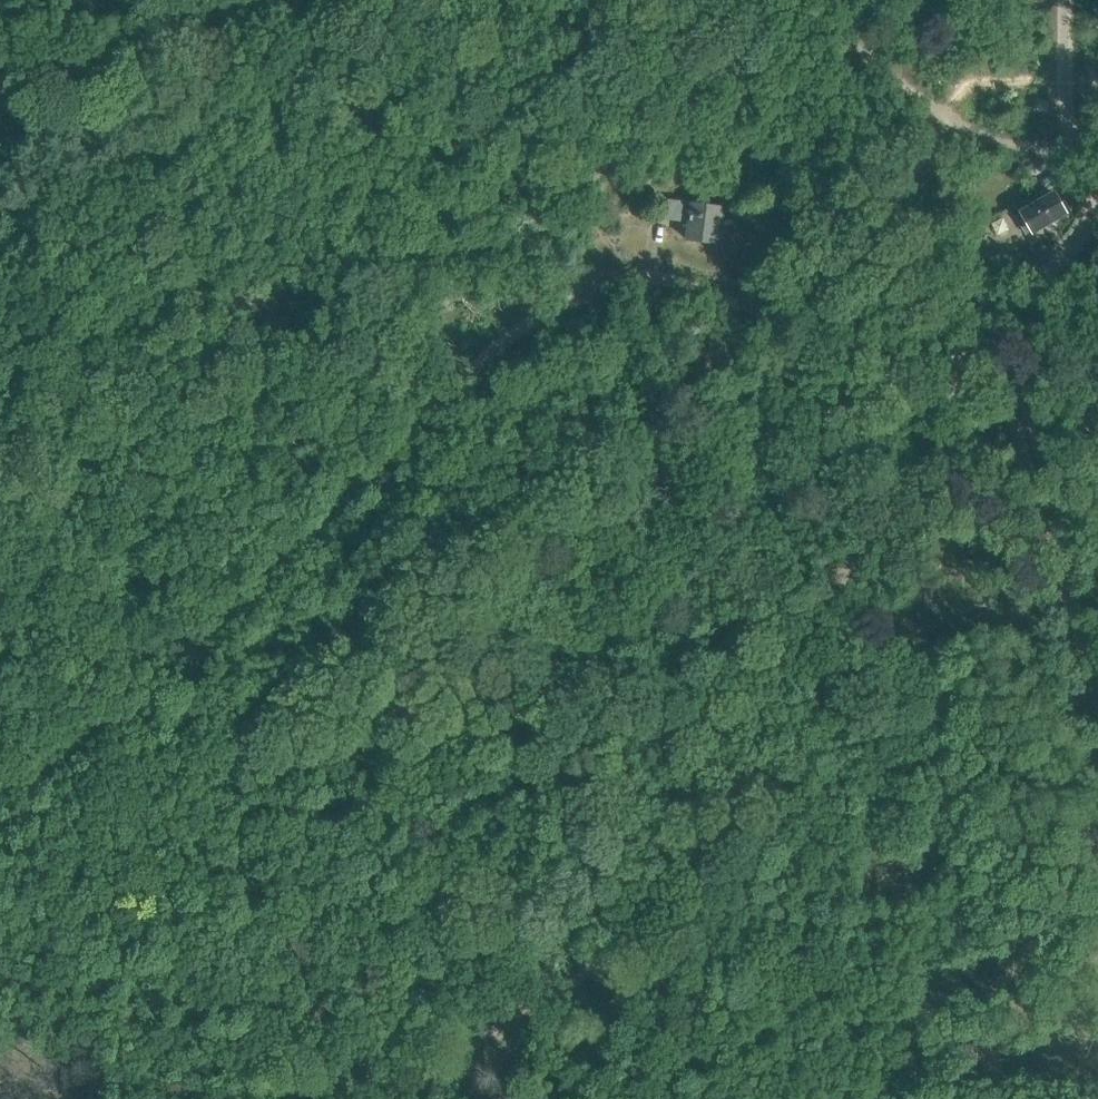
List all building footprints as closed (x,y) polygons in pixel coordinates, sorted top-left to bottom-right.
[(1054,193),(1022,212),(1016,216),(1027,234),(1032,230),(1033,230),(1065,212),(1054,193)] [(688,240),(717,244),(722,206),(693,202),(668,199),(666,219),(690,222),(688,240)]
